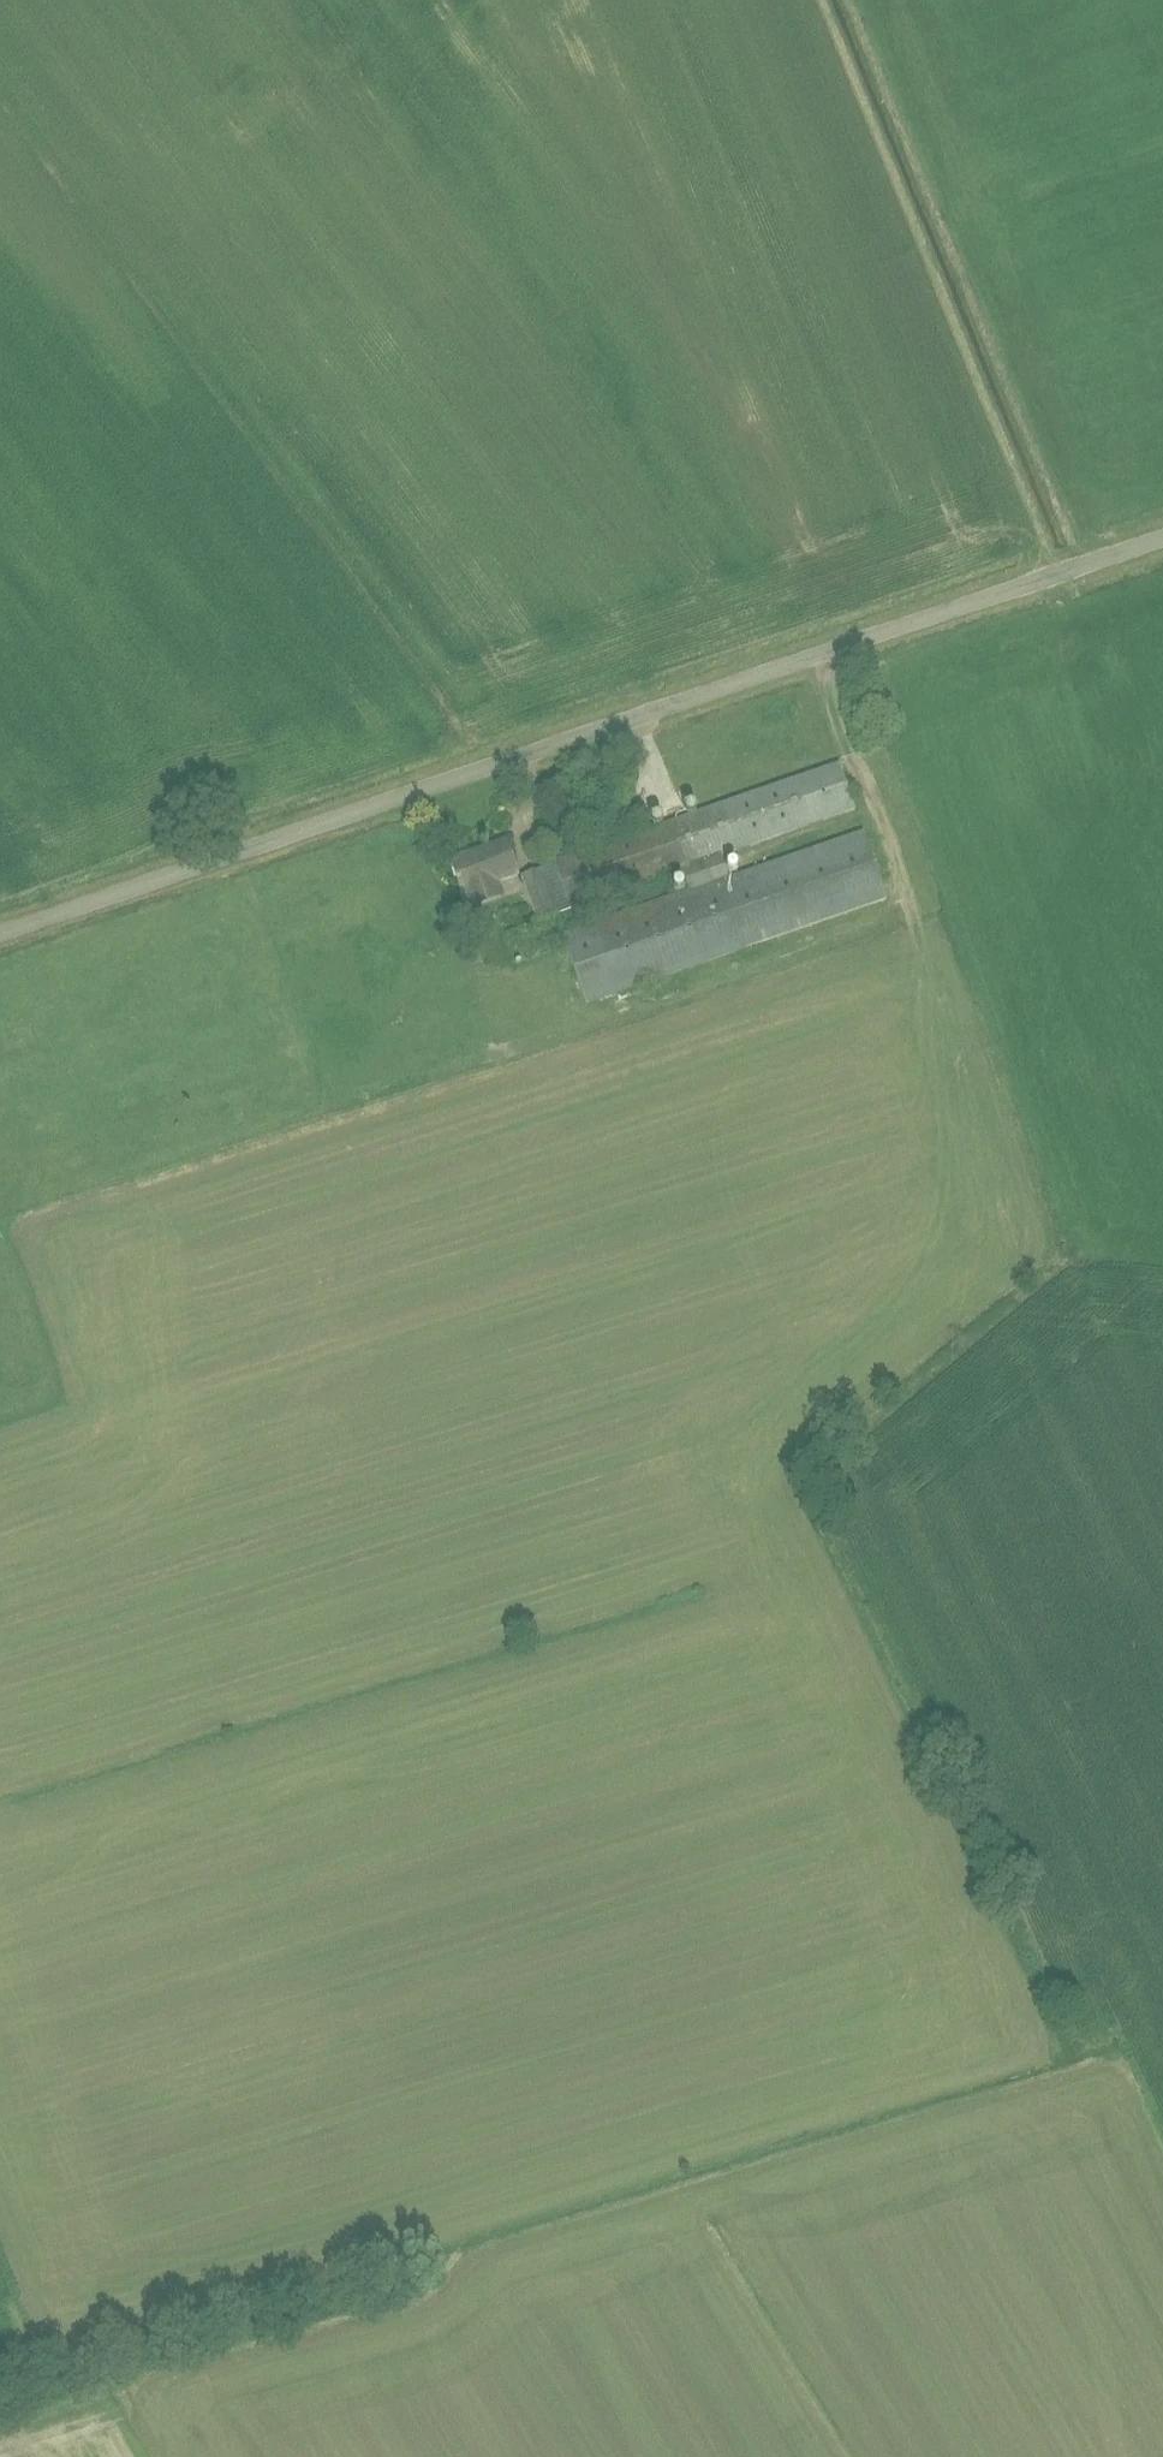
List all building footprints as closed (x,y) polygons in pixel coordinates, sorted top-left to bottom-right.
[(729,877),(721,854),(855,808),(839,763),(555,861),(556,865),(537,871),(537,872),(526,876),(526,875),(522,876),(538,922),(572,911),(570,906),(679,869),(688,892),(563,935),(586,1003),(885,899),(862,831),(729,877)] [(465,907),(466,906),(465,902),(499,890),(496,881),(516,874),(504,840),(475,850),(476,853),(449,862),(465,907)]
